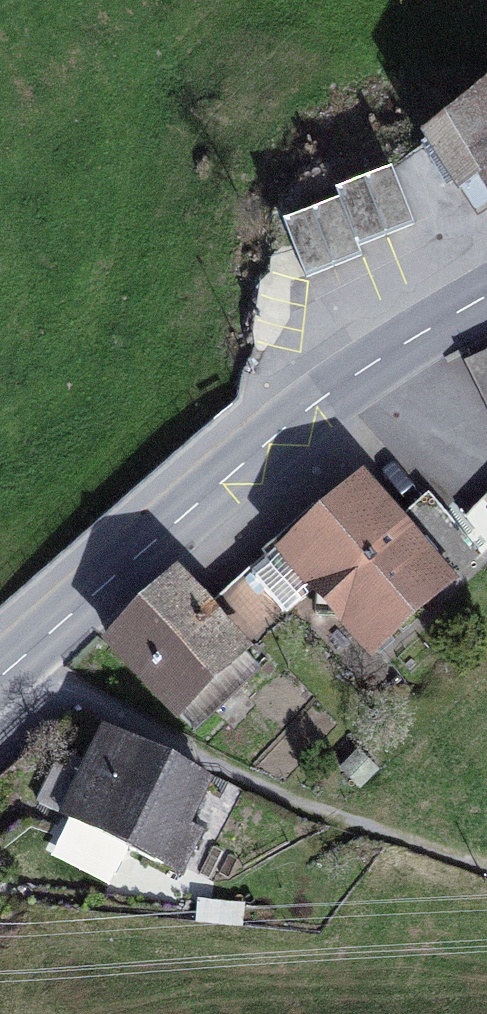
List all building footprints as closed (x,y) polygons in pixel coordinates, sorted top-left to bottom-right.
[(429,140),(446,167),(459,188),(480,175),(486,185),(486,103),(429,140)] [(358,246),(414,224),(392,168),(337,190),(340,199),(285,221),(307,277),(362,255),(358,246)] [(486,210),(486,185),(480,175),(459,188),(477,216),(486,210)] [(473,358),(486,387),(486,351),(473,358)] [(473,358),(464,363),(486,410),(486,387),(473,358)] [(382,643),(481,553),(434,501),(400,531),(395,525),(392,521),(361,487),(331,513),(324,519),(295,546),(326,580),(317,588),(316,615),(342,616),(351,609),(382,643)] [(395,525),(400,531),(434,501),(428,495),(395,525)] [(465,518),(467,520),(484,504),(486,507),(486,496),(465,518)] [(484,504),(467,520),(486,542),(486,507),(484,504)] [(295,546),(324,519),(312,507),(262,554),(264,556),(204,611),(213,621),(273,566),(295,546)] [(242,651),(301,597),(273,566),(213,621),(204,611),(178,583),(113,643),(194,731),(260,670),(242,651)] [(373,651),(382,643),(351,609),(342,616),(373,651)] [(180,874),(200,835),(185,827),(188,820),(206,786),(103,734),(81,778),(57,766),(38,803),(70,819),(56,845),(115,875),(128,848),(180,874)] [(360,754),(343,771),(358,786),(375,769),(360,754)] [(200,835),(204,828),(188,820),(185,827),(200,835)] [(242,925),(244,905),(199,901),(197,920),(242,925)]
